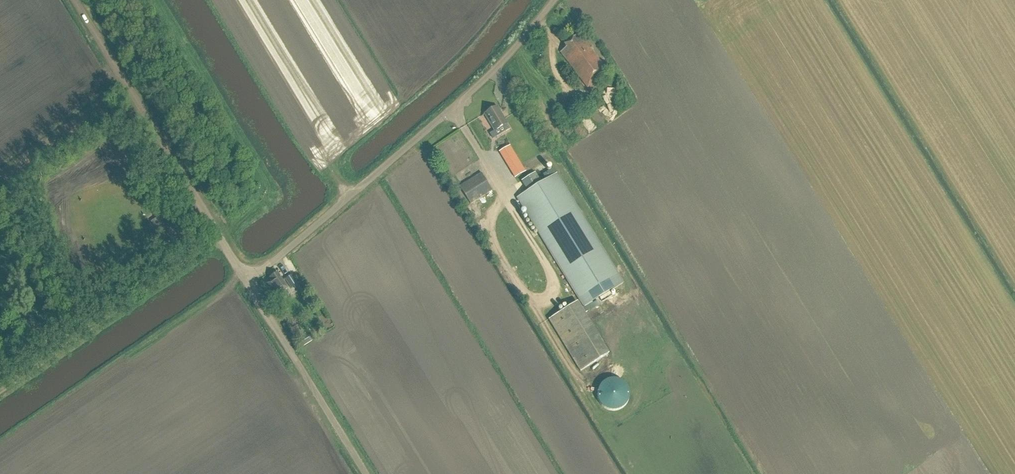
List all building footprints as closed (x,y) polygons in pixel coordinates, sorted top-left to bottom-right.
[(587,89),(608,72),(579,34),(564,45),(566,48),(560,53),(587,89)] [(510,129),(496,107),(484,114),(495,131),(502,127),(505,132),(510,129)] [(510,146),(499,153),(505,162),(516,156),(510,146)] [(521,180),(526,190),(542,181),(536,172),(521,180)] [(470,204),(492,190),(481,173),(459,187),(470,204)] [(608,292),(623,283),(557,174),(516,199),(583,307),(599,298),(608,292)] [(173,245),(184,239),(165,210),(155,216),(173,245)] [(274,297),(287,289),(277,273),(270,278),(272,280),(265,284),(274,297)] [(292,276),(285,280),(291,289),(298,284),(292,276)] [(583,307),(579,310),(583,316),(612,299),(608,292),(599,298),(583,307)] [(580,372),(606,355),(583,316),(579,310),(575,303),(548,320),(580,372)] [(600,403),(601,406),(604,409),(607,410),(609,411),(612,411),(618,411),(622,409),(624,408),(626,406),(628,403),(629,401),(630,397),(630,393),(629,391),(628,388),(626,384),(622,382),(620,380),(617,379),(615,379),(610,379),(608,380),(605,381),(603,383),(599,387),(598,391),(597,394),(597,397),(598,401),(600,403)]
